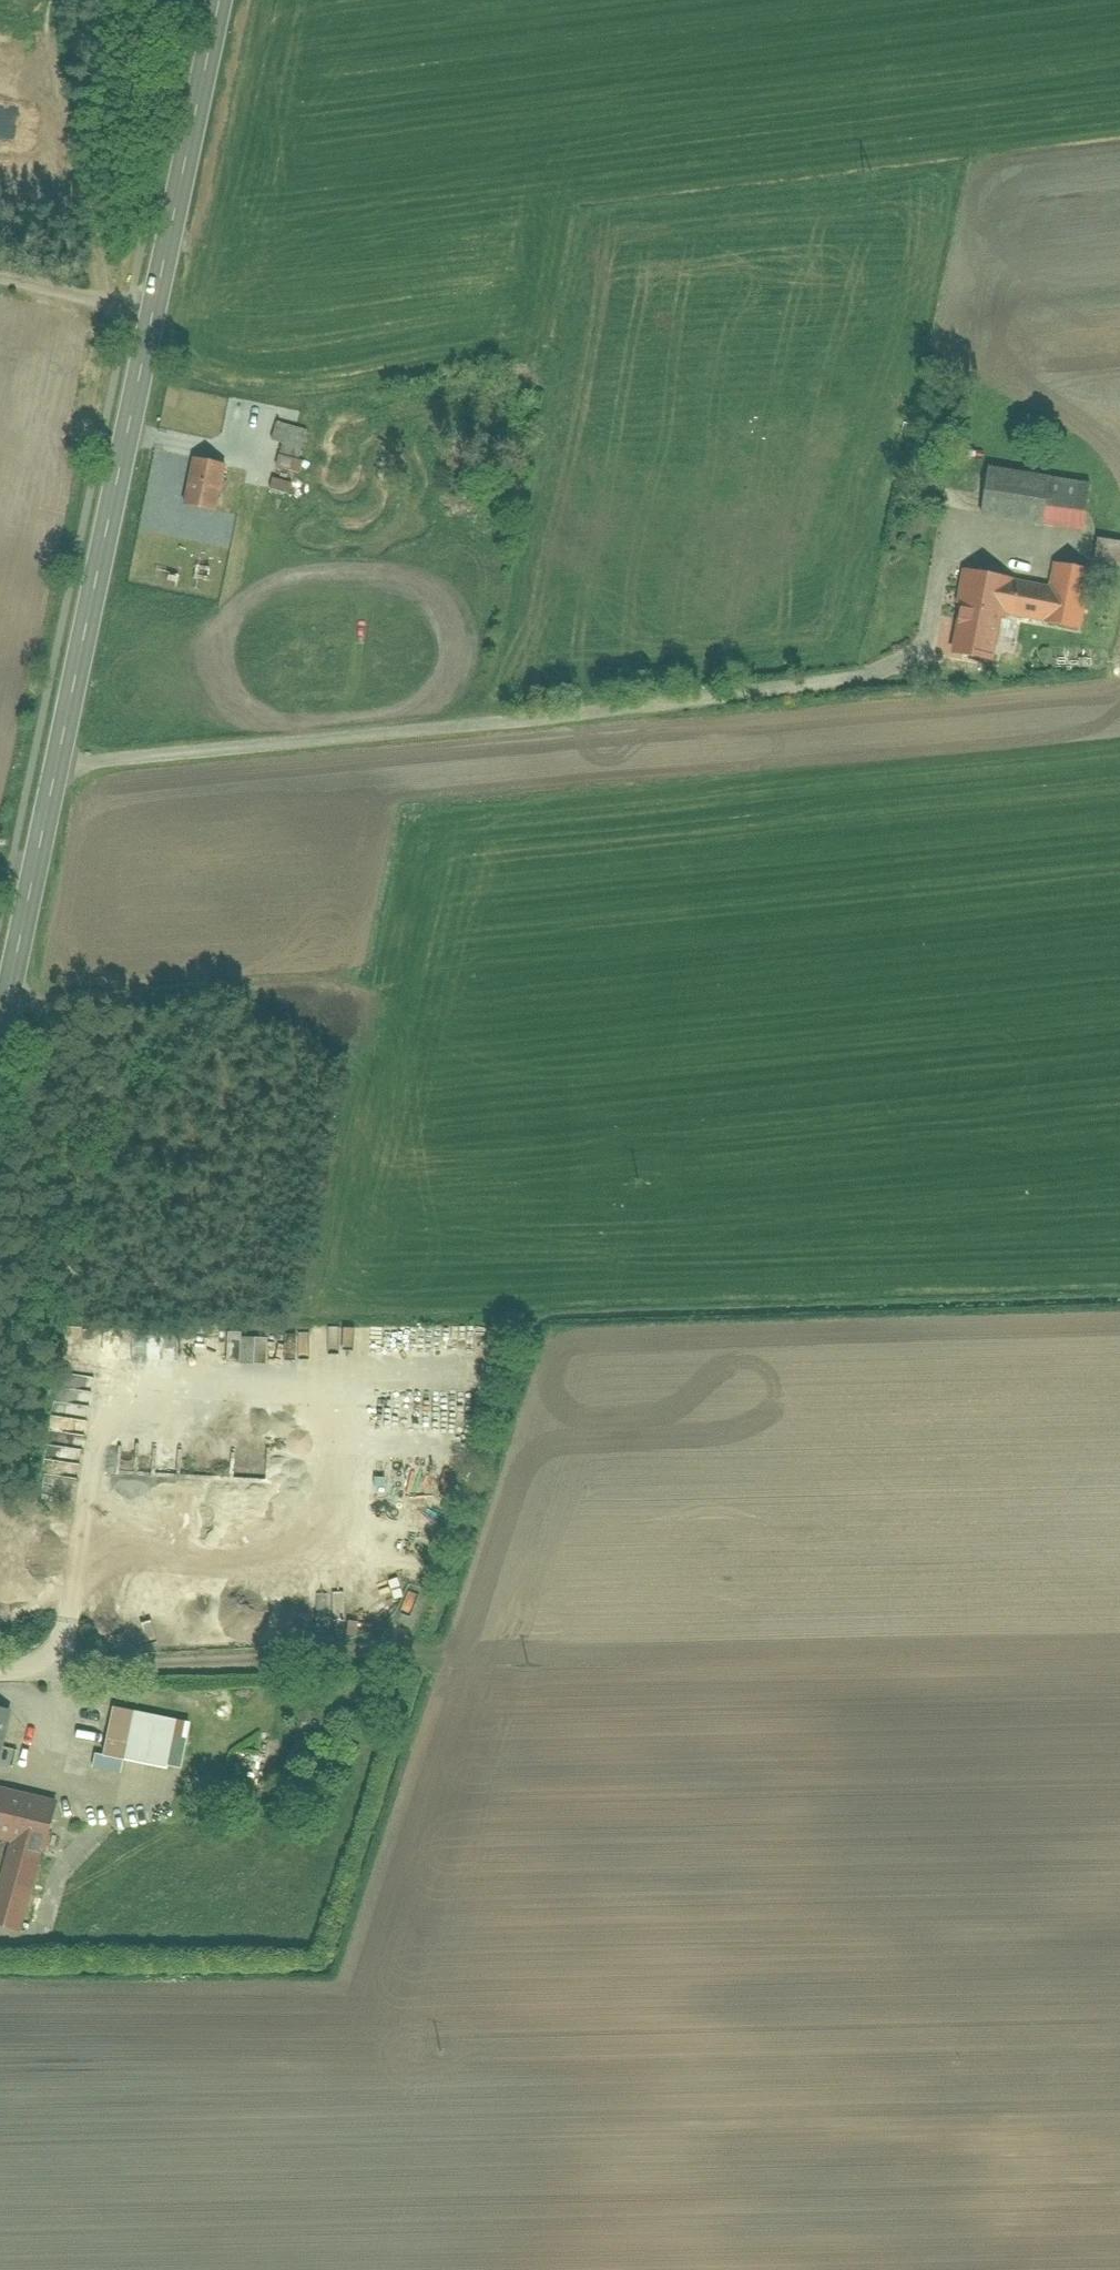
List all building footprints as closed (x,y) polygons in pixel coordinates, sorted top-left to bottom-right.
[(1067,474),(972,460),(964,509),(1059,523),(1067,474)] [(226,467),(194,461),(185,503),(217,509),(226,467)] [(1048,580),(959,562),(942,652),(994,662),(1005,609),(1075,623),(1086,567),(1052,560),(1048,580)] [(175,1721),(117,1707),(106,1753),(163,1768),(175,1721)] [(12,1712),(0,1708),(0,1756),(12,1712)] [(11,1842),(0,1884),(0,1921),(23,1927),(57,1802),(0,1787),(0,1839),(11,1842)]
